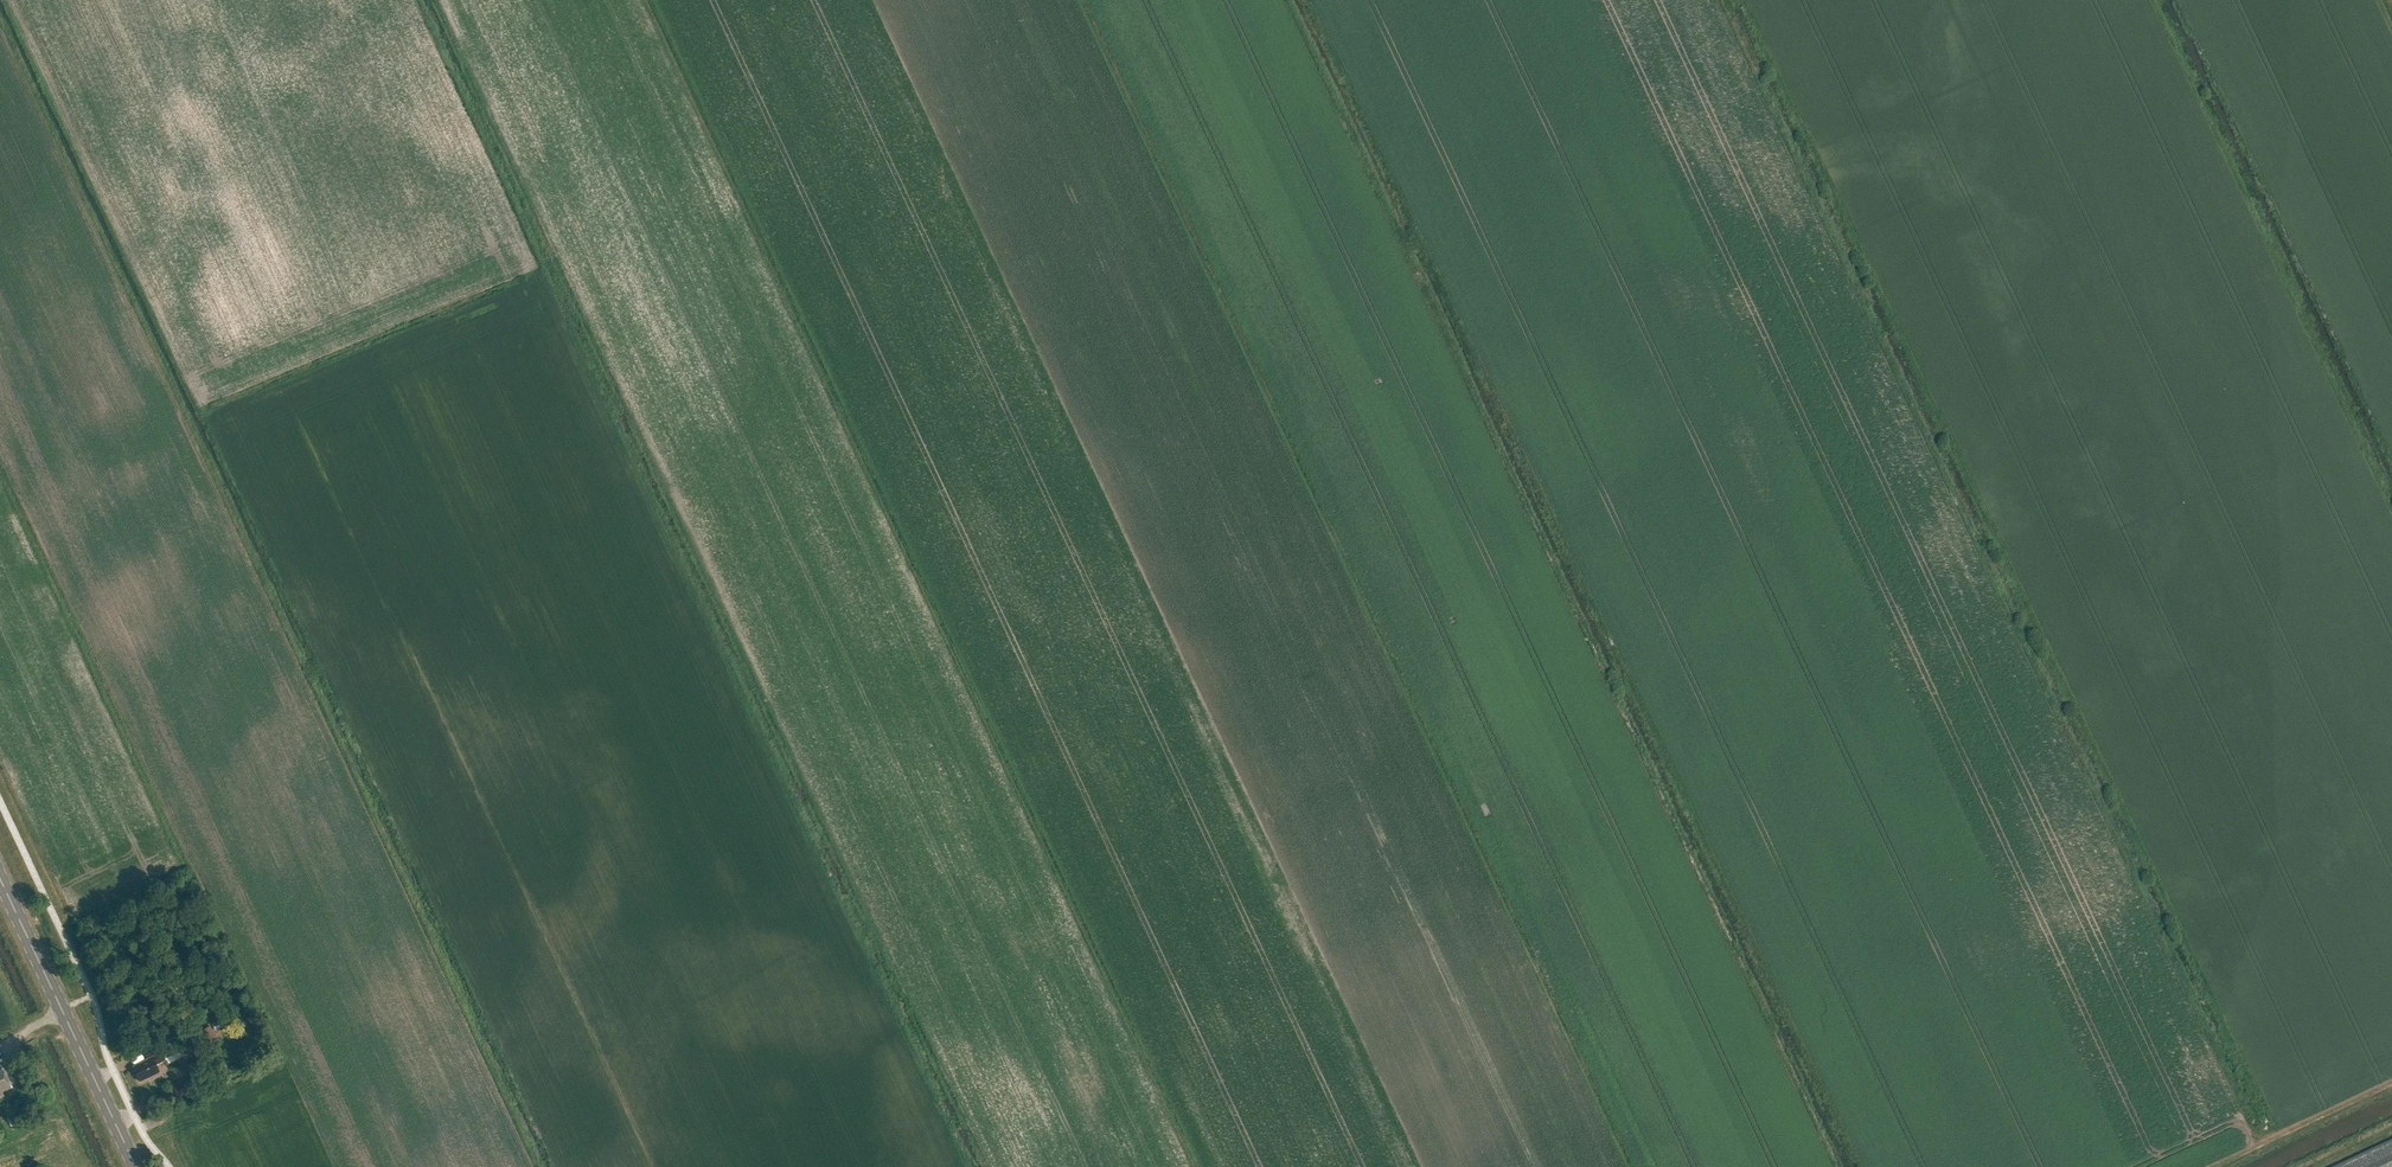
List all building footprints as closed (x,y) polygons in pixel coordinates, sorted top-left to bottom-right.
[(142,1063),(133,1067),(140,1082),(161,1072),(157,1065),(166,1060),(165,1059),(182,1050),(175,1037),(158,1045),(158,1044),(143,1052),(147,1060),(142,1063)] [(218,1077),(212,1066),(205,1069),(211,1081),(218,1077)] [(5,1097),(3,1093),(12,1089),(3,1068),(0,1069),(0,1100),(5,1097)] [(186,1078),(193,1092),(205,1086),(198,1073),(186,1078)] [(2336,1166),(2391,1166),(2391,1141),(2336,1166)]
